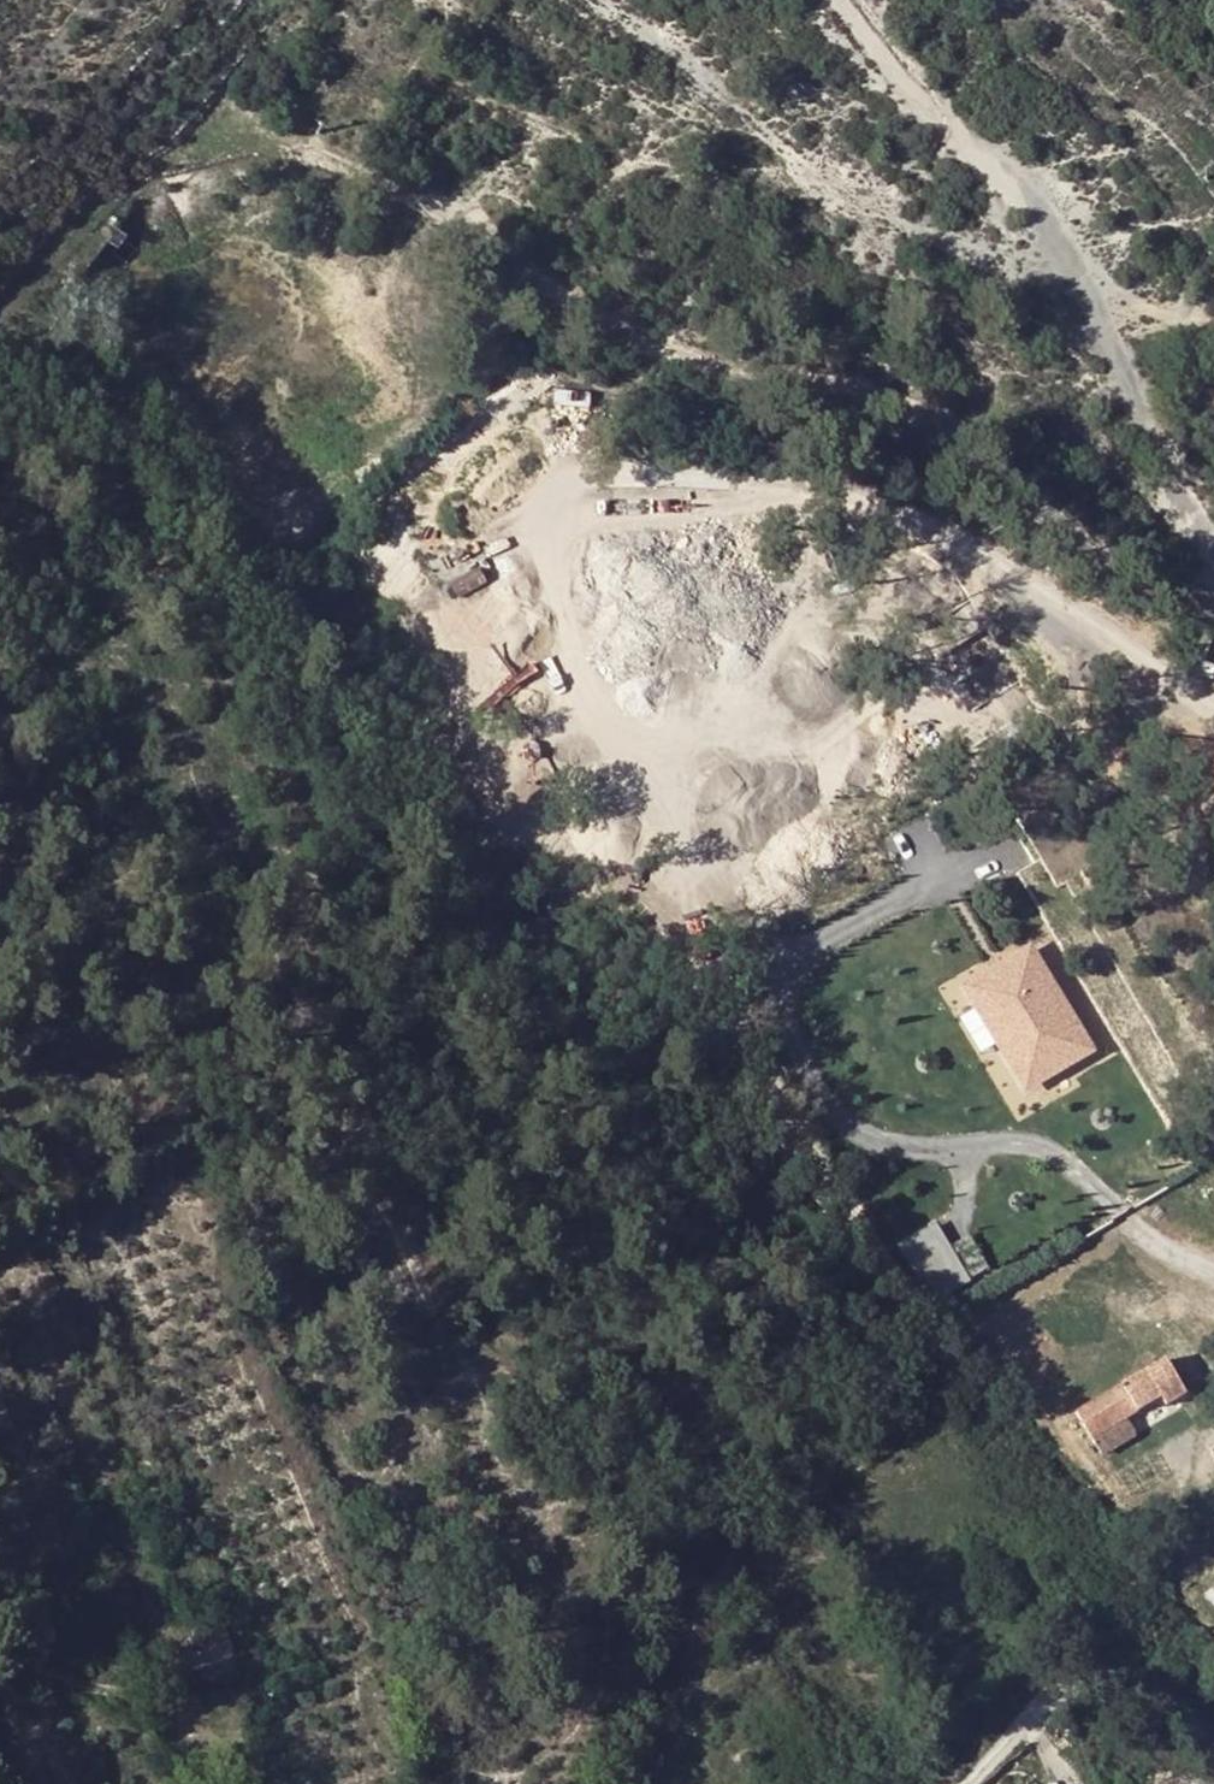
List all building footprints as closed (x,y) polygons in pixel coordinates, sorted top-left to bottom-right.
[(1033,990),(1046,1015),(1083,997),(1071,972),(1060,976),(1033,990)] [(938,1300),(975,1279),(942,1220),(904,1241),(938,1300)] [(1141,1405),(1129,1386),(1086,1413),(1099,1433),(1141,1405)] [(231,1640),(223,1617),(176,1634),(183,1657),(231,1640)]
